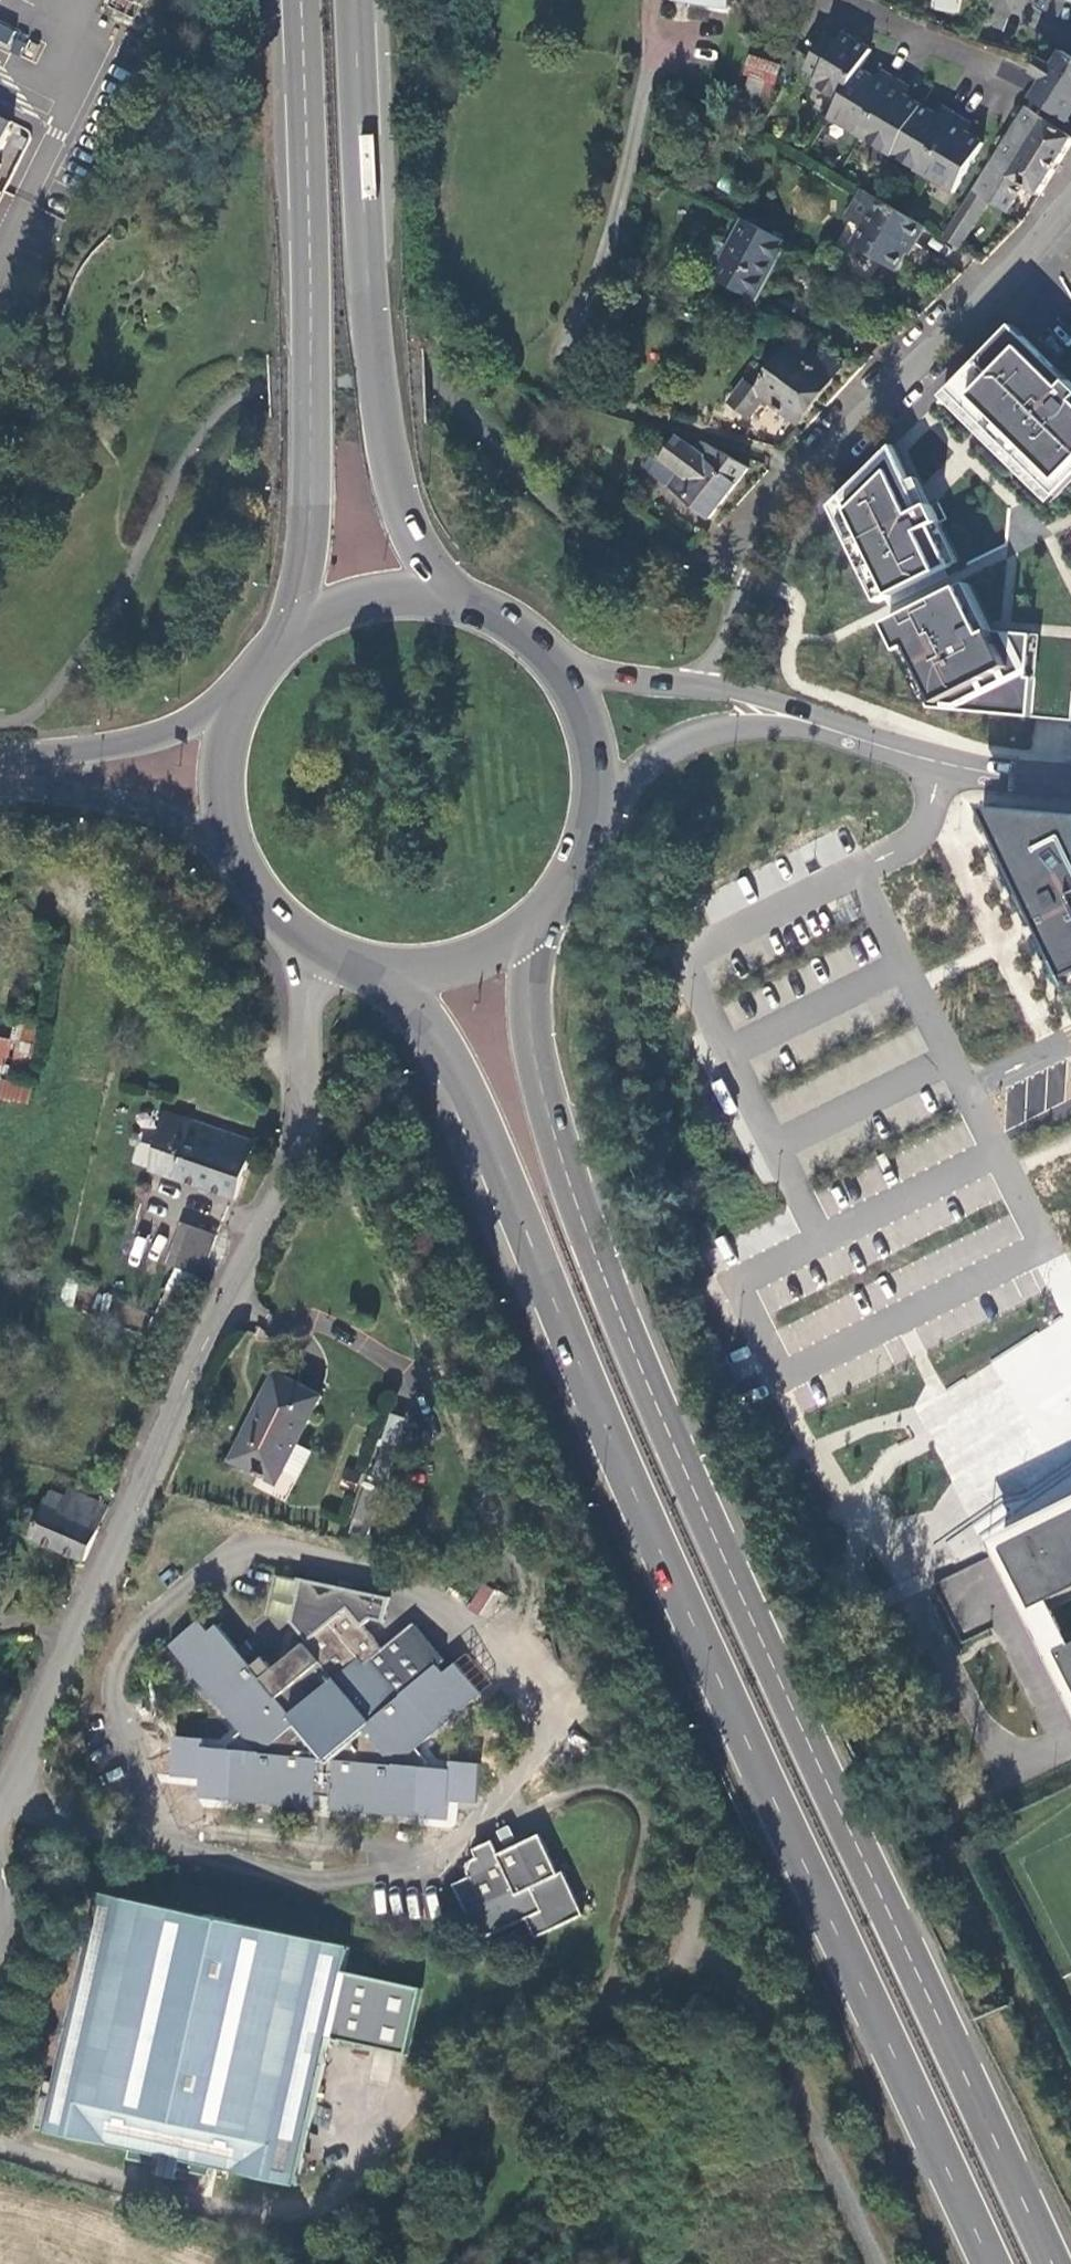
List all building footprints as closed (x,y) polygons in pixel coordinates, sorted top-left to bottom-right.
[(730,8),(732,0),(680,0),(730,8)] [(18,51),(26,35),(0,22),(0,43),(18,51)] [(840,101),(838,104),(922,154),(947,110),(944,108),(939,115),(907,96),(912,87),(882,69),(877,78),(861,69),(872,50),(856,40),(850,49),(826,35),(806,69),(819,78),(815,86),(840,101)] [(1063,47),(1053,63),(1048,73),(1070,88),(1070,53),(1063,47)] [(746,76),(750,77),(764,82),(758,103),(769,106),(782,66),(752,56),(746,76)] [(1032,73),(1043,80),(1048,73),(1053,63),(1041,59),(1032,73)] [(1033,100),(1036,102),(1069,123),(1070,119),(1070,88),(1048,73),(1043,80),(1045,82),(1033,100)] [(764,82),(750,77),(745,99),(758,103),(764,82)] [(1031,111),(1036,102),(1033,100),(1031,99),(1026,108),(1031,111)] [(955,191),(962,179),(922,154),(838,104),(831,117),(955,191)] [(1026,108),(976,188),(974,190),(990,200),(1008,210),(1024,187),(1039,195),(1070,144),(1070,136),(1031,111),(1026,108)] [(973,125),(947,110),(922,154),(962,179),(984,144),(968,134),(973,125)] [(15,122),(0,114),(0,152),(15,122)] [(961,248),(990,200),(974,190),(945,238),(961,248)] [(918,247),(928,229),(884,201),(880,207),(863,197),(849,219),(866,230),(856,246),(898,271),(915,245),(918,247)] [(762,275),(781,239),(749,223),(741,220),(712,277),(757,301),(770,278),(762,275)] [(770,278),(788,243),(781,239),(762,275),(770,278)] [(944,397),(983,434),(1055,504),(1070,487),(1070,383),(1013,327),(944,397)] [(780,339),(775,335),(770,341),(772,343),(775,345),(780,339)] [(772,343),(758,362),(760,363),(771,372),(794,343),(780,339),(775,345),(772,343)] [(771,372),(760,363),(731,403),(752,418),(766,400),(799,424),(843,367),(825,353),(794,343),(771,372)] [(707,427),(711,416),(695,411),(691,422),(707,427)] [(739,425),(736,436),(747,440),(751,429),(739,425)] [(694,449),(675,435),(648,472),(710,519),(748,467),(716,447),(707,458),(694,449)] [(716,447),(716,446),(700,442),(694,449),(707,458),(716,447)] [(832,507),(880,601),(894,596),(960,561),(930,497),(921,479),(912,482),(894,447),(832,507)] [(994,635),(973,587),(892,626),(933,708),(1036,722),(1045,641),(994,635)] [(985,813),(1066,983),(1070,980),(1070,818),(985,813)] [(44,1023),(9,1017),(5,1036),(17,1038),(10,1074),(33,1078),(44,1023)] [(5,1036),(0,1035),(0,1073),(10,1074),(17,1038),(5,1036)] [(1,1081),(0,1088),(0,1098),(28,1104),(31,1086),(1,1081)] [(260,1139),(169,1107),(156,1167),(239,1196),(260,1139)] [(202,1272),(222,1230),(186,1219),(170,1259),(202,1272)] [(323,1393),(285,1373),(266,1415),(258,1412),(235,1457),(271,1477),(289,1442),(295,1446),(323,1393)] [(360,1514),(375,1519),(403,1439),(387,1436),(360,1514)] [(30,1535),(84,1560),(111,1505),(107,1503),(71,1488),(62,1510),(42,1503),(39,1510),(26,1505),(17,1520),(32,1528),(30,1535)] [(989,1540),(992,1547),(1070,1706),(1070,1680),(1057,1652),(1070,1645),(1070,1590),(1035,1608),(1006,1549),(1070,1517),(1070,1499),(989,1540)] [(1006,1549),(1035,1608),(1070,1590),(1070,1517),(1006,1549)] [(293,1621),(310,1641),(350,1608),(364,1623),(369,1619),(382,1621),(387,1598),(302,1581),(293,1621)] [(483,1582),(467,1606),(487,1619),(503,1595),(483,1582)] [(399,1765),(482,1694),(457,1663),(448,1672),(440,1664),(443,1661),(413,1624),(385,1649),(350,1608),(310,1641),(277,1668),(267,1657),(255,1668),(219,1628),(211,1634),(201,1622),(173,1647),(259,1753),(249,1752),(248,1762),(236,1762),(233,1800),(316,1808),(318,1792),(337,1793),(336,1809),(420,1816),(423,1778),(411,1775),(412,1766),(399,1765)] [(1057,1652),(1070,1680),(1070,1645),(1057,1652)] [(199,1797),(233,1800),(236,1762),(248,1762),(249,1752),(207,1748),(208,1740),(177,1738),(174,1777),(201,1780),(199,1797)] [(479,1802),(481,1763),(451,1761),(450,1769),(412,1766),(411,1775),(423,1778),(420,1816),(449,1818),(451,1799),(479,1802)] [(483,1941),(487,1939),(526,1918),(537,1940),(584,1917),(583,1914),(562,1873),(559,1875),(539,1835),(499,1855),(492,1841),(474,1851),(477,1857),(471,1861),(466,1872),(469,1877),(458,1883),(454,1885),(483,1941)] [(30,1860),(39,1843),(29,1838),(20,1855),(30,1860)] [(353,1941),(99,1888),(59,2105),(47,2102),(42,2127),(135,2147),(135,2156),(167,2164),(169,2155),(187,2159),(186,2167),(218,2176),(221,2164),(306,2183),(334,2039),(347,1973),(353,1941)] [(334,2039),(408,2054),(421,1990),(347,1973),(334,2039)] [(184,2177),(186,2167),(187,2159),(169,2155),(167,2164),(165,2173),(184,2177)]
